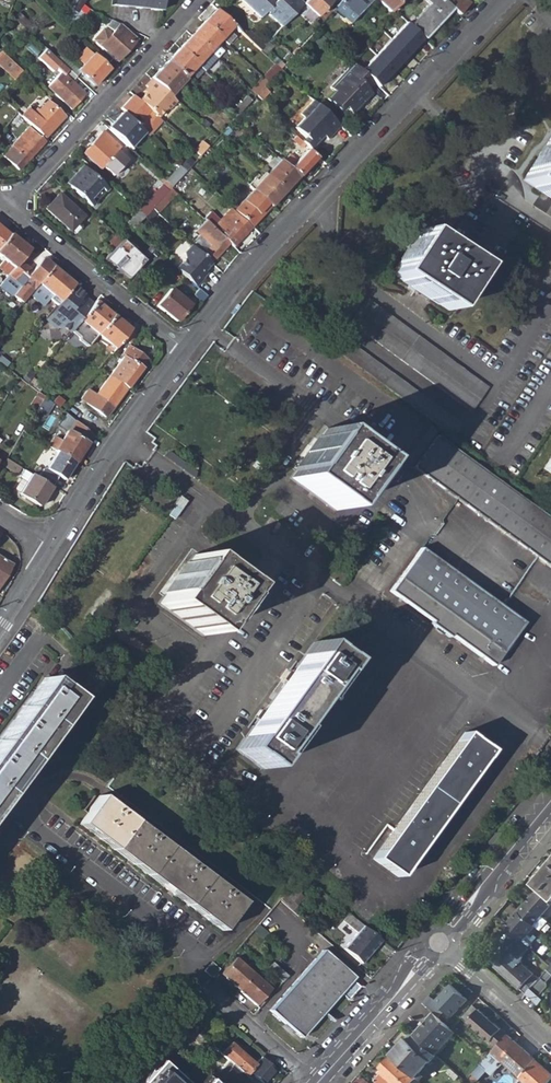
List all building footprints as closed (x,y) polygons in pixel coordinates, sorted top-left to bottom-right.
[(70,22),(81,6),(85,0),(77,0),(66,19),(70,22)] [(110,6),(160,11),(161,0),(111,0),(110,6)] [(281,27),(298,9),(302,5),(297,0),(240,0),(260,19),(265,12),(281,27)] [(317,17),(331,2),(329,0),(306,0),(302,4),(317,17)] [(369,0),(340,0),(337,4),(346,12),(341,20),(347,25),(370,0),(369,0)] [(389,13),(401,0),(374,0),(389,13)] [(450,10),(439,0),(423,0),(422,1),(428,6),(408,27),(422,40),(450,10)] [(450,10),(456,16),(467,5),(461,0),(439,0),(450,10)] [(75,25),(87,9),(81,6),(70,22),(75,25)] [(220,40),(233,26),(215,10),(203,23),(220,40)] [(17,13),(12,19),(29,35),(34,29),(17,13)] [(102,30),(92,41),(115,63),(136,40),(120,25),(110,20),(106,27),(113,33),(109,37),(102,30)] [(215,46),(220,40),(203,23),(191,36),(215,59),(221,52),(215,46)] [(251,34),(246,39),(259,51),(260,51),(264,46),(251,34)] [(395,48),(367,78),(373,84),(382,93),(400,74),(395,68),(416,46),(405,35),(399,41),(402,44),(396,50),(395,48)] [(203,72),(215,59),(191,36),(179,49),(197,66),(203,72)] [(272,48),(266,43),(264,46),(260,51),(265,55),(272,48)] [(85,48),(75,58),(82,65),(91,55),(85,48)] [(193,71),(197,66),(179,49),(167,62),(184,79),(188,75),(193,79),(196,75),(193,71)] [(71,83),(76,77),(57,60),(45,50),(36,59),(51,73),(53,71),(58,75),(46,88),(71,110),(84,96),(71,83)] [(13,82),(21,72),(0,52),(0,70),(13,82)] [(350,52),(345,57),(350,61),(351,61),(355,57),(350,52)] [(272,53),(269,57),(275,63),(279,59),(272,53)] [(57,60),(76,77),(80,73),(77,71),(78,69),(61,54),(57,60)] [(78,69),(77,71),(80,73),(93,86),(108,70),(91,55),(82,65),(78,69)] [(366,66),(355,56),(355,57),(351,61),(362,72),(366,66)] [(167,62),(151,79),(152,80),(170,97),(186,80),(184,79),(167,62)] [(367,91),(373,84),(367,78),(351,63),(328,88),(332,92),(325,99),(335,109),(341,103),(344,106),(343,108),(352,116),(372,95),(367,91)] [(273,65),(261,78),(267,83),(279,70),(273,65)] [(261,78),(250,91),(255,96),(263,88),(267,83),(261,78)] [(145,97),(140,102),(158,119),(165,112),(169,110),(176,102),(170,97),(152,80),(145,88),(146,90),(149,92),(145,97)] [(269,93),(263,88),(255,96),(261,101),(269,93)] [(142,121),(136,127),(143,133),(147,137),(161,122),(158,119),(140,102),(132,95),(120,109),(131,119),(136,115),(142,121)] [(246,96),(238,105),(243,109),(251,101),(246,96)] [(303,138),(300,142),(304,146),(310,152),(314,148),(313,146),(322,137),(327,141),(339,127),(312,101),(299,114),(303,117),(293,128),(303,138)] [(27,110),(20,117),(44,139),(63,118),(46,103),(38,112),(35,110),(31,114),(27,110)] [(232,112),(236,117),(243,109),(238,105),(232,112)] [(129,149),(143,133),(136,127),(122,113),(107,129),(129,149)] [(231,132),(226,128),(221,134),(226,138),(231,132)] [(23,136),(12,147),(27,161),(43,143),(30,130),(24,137),(23,136)] [(102,132),(82,153),(100,170),(108,162),(112,166),(124,152),(102,132)] [(301,149),(304,146),(300,142),(294,136),(291,140),(301,149)] [(522,181),(550,200),(550,137),(522,181)] [(200,142),(192,151),(199,157),(207,148),(200,142)] [(18,171),(27,161),(12,147),(9,145),(1,154),(18,171)] [(187,152),(176,164),(181,169),(185,172),(188,169),(192,165),(199,157),(192,151),(186,146),(183,149),(187,152)] [(289,155),(282,163),(298,178),(315,160),(306,151),(296,161),(289,155)] [(205,163),(199,157),(192,165),(198,170),(205,163)] [(279,161),(265,176),(284,193),(298,178),(282,163),(279,161)] [(82,167),(66,184),(91,207),(106,190),(82,167)] [(173,174),(166,182),(171,187),(181,177),(185,172),(181,169),(174,175),(173,174)] [(187,183),(194,174),(188,169),(185,172),(181,177),(187,183)] [(265,176),(252,191),(270,208),(284,193),(265,176)] [(165,182),(137,212),(143,217),(151,209),(170,189),(171,187),(166,182),(165,182)] [(151,209),(155,212),(173,192),(170,189),(151,209)] [(230,202),(227,205),(233,211),(251,228),(270,208),(252,191),(236,208),(230,202)] [(58,195),(45,209),(69,232),(82,217),(58,195)] [(232,248),(251,228),(233,211),(221,224),(209,213),(202,220),(205,223),(228,244),(232,248)] [(126,223),(132,229),(143,217),(137,212),(126,223)] [(214,259),(228,244),(205,223),(200,227),(208,234),(204,239),(211,246),(206,252),(214,259)] [(420,230),(391,273),(447,310),(476,267),(420,230)] [(3,261),(5,263),(12,269),(18,261),(27,251),(18,243),(8,235),(0,244),(0,259),(3,261)] [(108,241),(115,247),(120,241),(113,235),(108,241)] [(110,253),(105,259),(103,260),(121,274),(125,270),(130,275),(143,261),(121,241),(120,241),(115,247),(110,253)] [(183,262),(176,270),(196,288),(201,282),(201,281),(205,276),(203,275),(212,265),(192,246),(183,255),(183,262)] [(41,259),(31,271),(18,261),(12,269),(8,275),(0,284),(0,287),(20,303),(21,303),(28,294),(36,284),(50,266),(41,259)] [(1,269),(8,275),(12,269),(5,263),(1,269)] [(73,285),(50,266),(36,284),(28,294),(42,306),(48,298),(56,305),(72,286),(73,285)] [(121,274),(127,279),(130,275),(125,270),(121,274)] [(62,329),(68,334),(70,332),(79,321),(92,305),(85,299),(76,309),(73,307),(83,295),(72,286),(56,305),(43,321),(52,329),(62,329)] [(170,290),(156,306),(175,322),(189,306),(170,290)] [(192,296),(201,304),(205,297),(198,290),(192,296)] [(366,299),(349,323),(470,411),(487,388),(366,299)] [(111,316),(95,302),(92,305),(79,321),(70,332),(78,337),(78,341),(86,347),(96,335),(111,316)] [(129,330),(111,316),(96,335),(113,349),(122,338),(129,330)] [(135,335),(129,330),(122,338),(128,343),(135,335)] [(339,336),(331,348),(452,436),(461,425),(339,336)] [(123,358),(108,377),(125,389),(146,361),(128,347),(121,356),(123,358)] [(104,418),(125,389),(108,377),(94,396),(87,390),(80,399),(104,418)] [(42,387),(32,378),(28,383),(38,391),(42,387)] [(28,407),(35,412),(44,398),(37,393),(28,407)] [(54,437),(48,447),(56,452),(74,463),(91,435),(73,421),(60,441),(54,437)] [(296,469),(289,478),(298,485),(299,484),(325,503),(324,504),(334,511),(340,501),(362,471),(363,471),(370,462),(360,455),(360,456),(333,436),(334,436),(325,429),(318,439),(319,440),(297,470),(296,469)] [(471,462),(438,437),(413,468),(550,569),(550,521),(471,462)] [(63,480),(74,463),(56,452),(45,469),(44,469),(41,469),(35,479),(50,488),(57,477),(63,480)] [(543,469),(550,475),(550,457),(543,469)] [(16,474),(20,468),(6,459),(2,466),(16,474)] [(39,506),(50,488),(35,479),(30,475),(18,493),(39,506)] [(420,548),(389,591),(430,621),(429,624),(448,638),(449,635),(492,666),(523,624),(420,548)] [(163,594),(157,603),(166,610),(166,609),(193,629),(193,630),(201,636),(208,627),(207,626),(229,596),(230,597),(237,587),(228,581),(201,561),(202,561),(193,554),(186,564),(187,564),(164,595),(163,594)] [(11,565),(0,559),(0,582),(11,565)] [(243,738),(234,749),(242,755),(242,754),(253,763),(260,769),(269,757),(267,756),(328,672),(330,674),(339,662),(331,656),(331,657),(320,649),(321,648),(313,643),(304,654),(305,655),(243,738)] [(0,738),(0,774),(8,780),(70,698),(44,678),(0,738)] [(463,734),(372,859),(395,877),(487,751),(463,734)] [(8,780),(0,774),(0,791),(8,780)] [(241,903),(99,796),(79,822),(222,929),(241,903)] [(508,828),(509,830),(516,821),(513,818),(506,827),(508,828)] [(535,883),(539,886),(550,897),(550,864),(535,883)] [(505,927),(521,941),(528,934),(531,937),(538,929),(533,925),(541,916),(548,907),(550,905),(550,897),(539,886),(533,893),(534,895),(526,903),(518,912),(517,911),(511,917),(513,918),(505,927)] [(286,907),(291,911),(303,897),(298,893),(286,907)] [(345,906),(366,923),(373,915),(351,898),(345,906)] [(360,964),(380,941),(348,915),(342,921),(356,933),(342,949),(360,964)] [(541,916),(533,925),(538,929),(539,930),(547,922),(541,916)] [(252,930),(263,940),(267,935),(256,925),(252,930)] [(322,950),(290,985),(299,993),(289,1004),(281,996),(268,1010),(298,1037),(352,977),(322,950)] [(494,967),(525,994),(538,979),(519,963),(520,961),(508,951),(494,967)] [(219,975),(236,990),(253,972),(250,970),(248,971),(234,959),(219,975)] [(217,970),(210,963),(203,971),(210,978),(217,970)] [(265,968),(281,982),(286,976),(271,963),(265,968)] [(254,976),(262,968),(259,965),(253,972),(236,990),(254,1006),(268,989),(254,976)] [(538,979),(525,994),(532,1001),(547,984),(543,980),(544,978),(547,980),(550,976),(550,965),(538,979)] [(290,985),(281,996),(289,1004),(299,993),(290,985)] [(435,1002),(428,996),(422,1003),(433,1012),(438,1017),(441,1014),(448,1019),(466,999),(451,985),(435,1002)] [(462,1017),(467,1022),(477,1009),(472,1005),(462,1017)] [(467,1022),(495,1046),(506,1034),(477,1009),(467,1022)] [(421,1025),(412,1035),(434,1054),(454,1032),(451,1029),(438,1017),(433,1012),(426,1019),(428,1020),(422,1025),(421,1025)] [(202,1048),(206,1043),(193,1032),(189,1036),(202,1048)] [(404,1039),(406,1041),(412,1035),(410,1032),(404,1039)] [(535,1060),(506,1034),(495,1046),(484,1059),(471,1075),(477,1080),(486,1070),(491,1075),(502,1062),(519,1078),(535,1060)] [(404,1039),(390,1055),(391,1055),(400,1064),(415,1078),(435,1055),(434,1054),(412,1035),(406,1041),(404,1039)] [(218,1040),(211,1048),(225,1061),(242,1076),(245,1073),(252,1065),(231,1045),(218,1040)] [(400,1064),(391,1055),(379,1068),(382,1071),(373,1080),(376,1082),(386,1082),(387,1082),(388,1082),(410,1082),(415,1078),(400,1064)] [(258,1058),(252,1065),(245,1073),(257,1082),(262,1082),(273,1071),(258,1058)] [(535,1060),(519,1078),(524,1082),(550,1082),(550,1074),(535,1060)] [(159,1061),(139,1082),(183,1082),(159,1061)] [(225,1061),(211,1076),(216,1081),(218,1082),(245,1082),(247,1081),(242,1076),(225,1061)] [(471,1075),(467,1079),(472,1082),(474,1082),(477,1080),(471,1075)]
